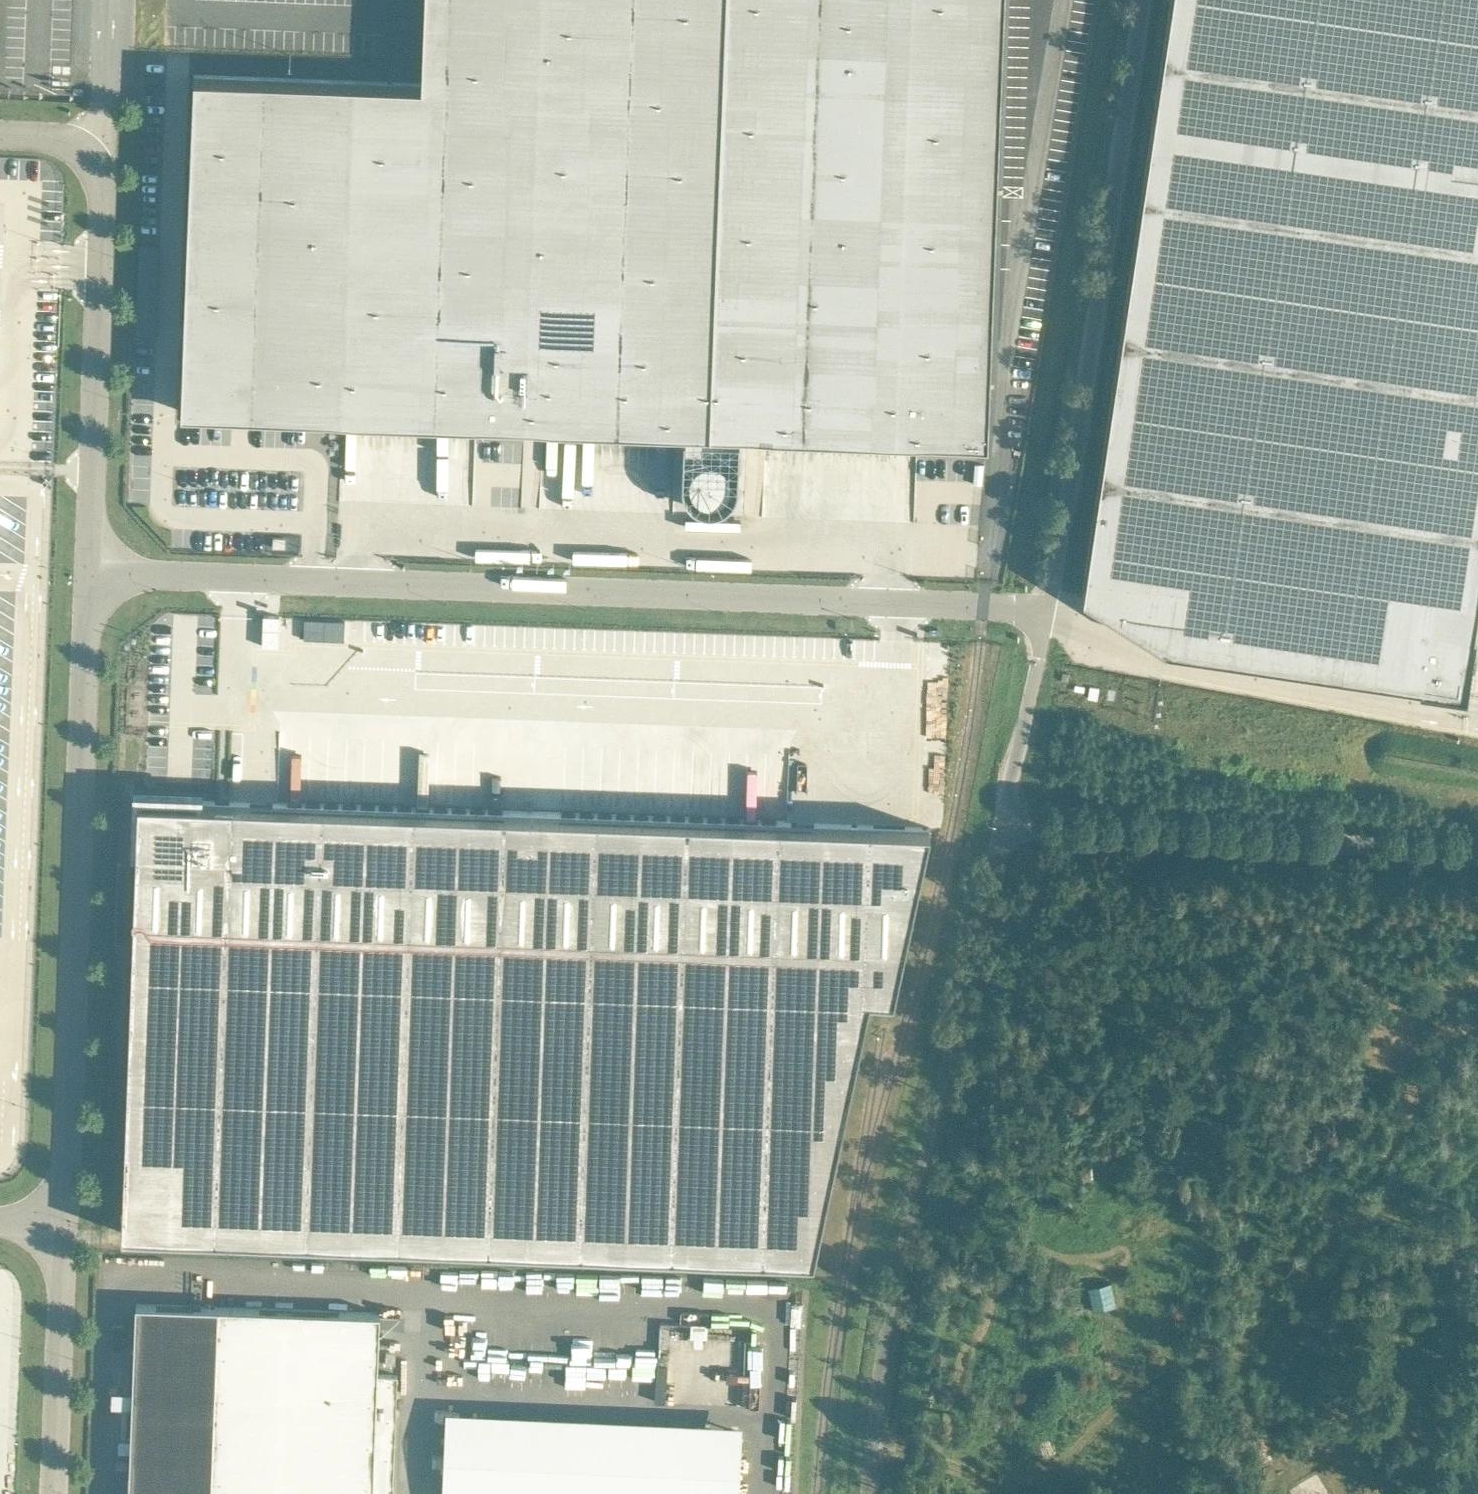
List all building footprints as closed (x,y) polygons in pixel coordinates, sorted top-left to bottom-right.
[(182,410),(987,441),(1004,0),(425,0),(422,83),(194,74),(182,410)] [(1082,594),(1090,599),(1164,647),(1418,685),(1418,686),(1465,693),(1469,671),(1458,670),(1461,656),(1471,658),(1474,631),(1477,601),(1477,0),(1170,0),(1087,558),(1085,573),(1082,594)] [(263,614),(261,643),(278,644),(279,615),(263,614)] [(136,847),(122,1232),(814,1258),(870,997),(894,997),(930,827),(230,800),(229,808),(215,808),(215,800),(197,799),(197,796),(139,794),(137,847),(136,847)] [(129,1493),(211,1493),(218,1306),(136,1303),(129,1493)] [(218,1306),(211,1493),(393,1493),(398,1374),(378,1374),(380,1312),(218,1306)] [(493,1368),(492,1319),(444,1320),(444,1329),(431,1330),(431,1369),(493,1368)] [(396,1340),(397,1326),(383,1325),(383,1339),(396,1340)] [(686,1355),(703,1356),(704,1329),(687,1328),(686,1355)] [(561,1346),(559,1401),(577,1402),(580,1346),(561,1346)] [(619,1347),(619,1369),(635,1369),(635,1346),(619,1347)] [(638,1366),(638,1379),(657,1378),(657,1365),(638,1366)] [(616,1390),(617,1369),(600,1368),(599,1389),(616,1390)] [(659,1372),(659,1393),(670,1392),(670,1372),(659,1372)] [(594,1403),(595,1374),(582,1373),(581,1402),(594,1403)] [(491,1441),(492,1467),(525,1466),(524,1440),(491,1441)] [(683,1472),(660,1472),(660,1493),(702,1493),(701,1471),(683,1472)] [(464,1493),(485,1493),(487,1474),(477,1473),(476,1487),(464,1486),(464,1493)] [(740,1474),(705,1476),(705,1493),(741,1493),(740,1474)]
